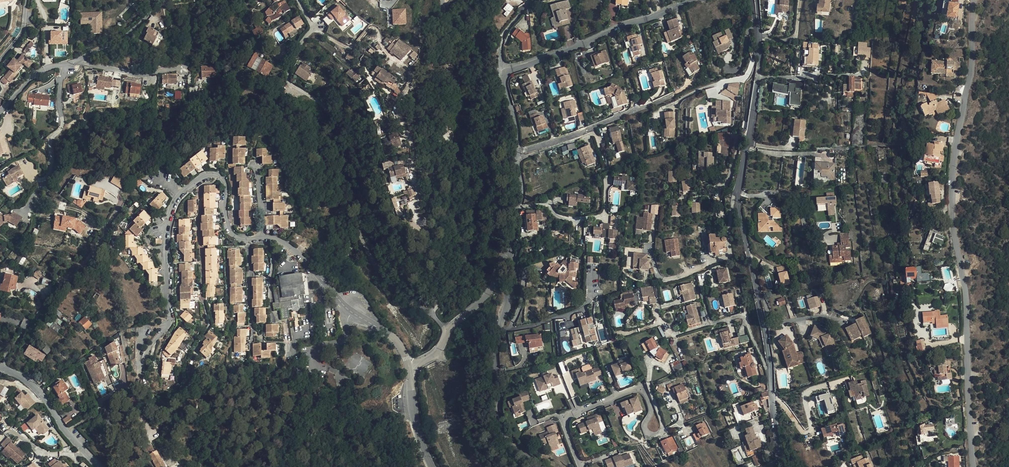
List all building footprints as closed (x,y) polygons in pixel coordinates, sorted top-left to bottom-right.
[(105,8),(110,4),(108,2),(110,0),(97,0),(105,8)] [(776,10),(778,10),(778,14),(787,15),(788,0),(779,0),(779,6),(776,6),(776,10)] [(825,0),(819,0),(819,3),(817,3),(817,10),(824,11),(825,0)] [(956,17),(959,0),(950,0),(950,2),(949,1),(947,16),(956,17)] [(284,13),(290,10),(285,1),(277,5),(278,7),(275,10),(274,14),(270,6),(264,13),(266,17),(267,17),(265,21),(268,23),(280,17),(279,14),(283,10),(284,13)] [(551,19),(554,27),(559,25),(559,23),(568,20),(564,10),(566,10),(570,8),(568,1),(551,6),(555,18),(553,18),(551,19)] [(508,3),(502,9),(507,15),(513,8),(508,3)] [(342,26),(350,20),(339,5),(330,11),(342,26)] [(559,25),(554,27),(554,29),(570,24),(566,10),(564,10),(568,20),(559,23),(559,25)] [(405,25),(405,11),(393,11),(393,26),(405,25)] [(331,12),(323,18),(327,25),(336,19),(331,12)] [(291,22),(284,26),(288,33),(295,28),(295,30),(304,24),(298,17),(294,20),(294,21),(292,23),(291,22)] [(671,42),(681,38),(678,31),(680,30),(675,19),(667,22),(670,31),(667,32),(671,42)] [(255,37),(264,32),(262,28),(261,29),(260,26),(252,31),(255,37)] [(284,26),(279,29),(284,36),(288,33),(284,26)] [(152,45),(158,33),(148,28),(145,33),(147,33),(143,41),(152,45)] [(715,42),(718,47),(719,46),(721,49),(725,48),(726,51),(731,49),(730,47),(732,46),(730,41),(736,38),(732,28),(727,30),(730,36),(727,37),(724,32),(715,36),(717,41),(715,42)] [(516,29),(512,35),(521,43),(522,51),(529,51),(529,38),(516,29)] [(68,44),(68,30),(50,31),(50,44),(68,44)] [(638,43),(641,42),(640,38),(637,39),(636,35),(627,37),(628,41),(632,40),(634,47),(632,48),(633,55),(640,54),(639,50),(640,50),(639,45),(638,43)] [(27,53),(33,43),(30,41),(24,51),(27,53)] [(410,50),(398,41),(391,49),(403,58),(410,50)] [(870,56),(870,48),(858,48),(857,55),(870,56)] [(818,65),(819,49),(809,49),(809,57),(803,57),(802,65),(818,65)] [(276,50),(271,54),(277,61),(282,56),(276,50)] [(25,65),(29,60),(21,53),(15,60),(12,58),(6,66),(9,68),(2,76),(9,81),(13,76),(11,75),(18,66),(21,62),(25,65)] [(595,59),(598,65),(606,63),(603,54),(599,55),(598,53),(591,55),(593,60),(595,59)] [(253,54),(245,66),(249,69),(257,57),(253,54)] [(689,57),(687,54),(681,58),(686,65),(684,66),(686,69),(688,68),(692,74),(699,69),(694,62),(696,61),(692,55),(689,57)] [(261,59),(253,71),(265,78),(272,66),(261,59)] [(295,73),(305,80),(313,69),(302,62),(295,73)] [(931,62),(931,72),(945,73),(945,76),(952,77),(953,71),(959,71),(960,64),(931,62)] [(11,75),(13,76),(20,67),(18,66),(11,75)] [(377,66),(374,69),(373,71),(378,74),(376,77),(384,83),(385,81),(387,83),(392,86),(393,84),(396,80),(389,75),(390,75),(382,69),(381,69),(377,66)] [(563,83),(561,84),(560,85),(561,90),(574,85),(570,75),(568,75),(565,67),(559,69),(563,77),(561,78),(563,83)] [(662,79),(661,74),(659,75),(658,71),(659,71),(658,67),(648,70),(653,87),(659,86),(658,81),(662,79)] [(214,68),(200,68),(200,79),(214,78),(214,68)] [(351,77),(354,79),(356,81),(360,76),(355,72),(351,77)] [(175,76),(161,76),(160,85),(174,85),(175,76)] [(95,87),(103,88),(109,89),(111,80),(97,78),(95,87)] [(847,92),(853,92),(854,92),(854,88),(856,88),(856,85),(858,85),(858,78),(849,78),(849,85),(843,85),(844,93),(847,92)] [(526,91),(528,95),(530,99),(538,96),(536,92),(535,92),(529,81),(521,84),(524,92),(526,91)] [(789,94),(788,104),(800,105),(803,83),(789,81),(789,85),(773,83),(772,92),(789,94)] [(613,107),(627,103),(623,91),(622,91),(621,87),(612,82),(610,86),(603,88),(606,94),(609,93),(613,107)] [(738,95),(741,82),(728,85),(728,89),(738,95)] [(139,86),(134,86),(133,86),(133,84),(125,83),(123,94),(138,96),(139,86)] [(71,87),(70,86),(66,86),(68,94),(71,93),(72,96),(80,95),(79,86),(75,86),(71,87)] [(927,94),(929,101),(936,99),(934,92),(927,94)] [(32,106),(39,107),(46,108),(48,98),(34,96),(33,97),(32,105),(32,106)] [(395,105),(395,103),(390,98),(386,104),(394,110),(395,108),(395,105)] [(566,109),(568,118),(577,116),(575,108),(577,108),(576,100),(564,102),(566,109)] [(949,111),(944,100),(937,103),(936,100),(928,104),(929,105),(927,106),(926,105),(922,107),(922,108),(921,109),(924,116),(928,114),(929,116),(933,113),(932,112),(935,111),(938,115),(941,113),(942,115),(949,111)] [(716,101),(716,106),(715,118),(713,118),(713,122),(722,122),(722,118),(730,118),(730,101),(716,101)] [(666,129),(665,137),(673,138),(673,128),(675,128),(672,112),(664,113),(666,129)] [(533,119),(535,123),(538,132),(548,128),(546,123),(545,123),(542,116),(538,117),(537,113),(529,116),(531,120),(533,119)] [(793,131),(792,136),(803,138),(805,121),(794,120),(793,131)] [(0,129),(0,155),(8,152),(2,129),(0,129)] [(718,154),(729,154),(729,132),(717,133),(718,154)] [(396,134),(387,137),(392,149),(401,146),(396,134)] [(620,135),(612,137),(614,148),(616,148),(618,157),(625,155),(622,146),(620,135)] [(561,146),(563,154),(568,153),(567,150),(575,148),(574,143),(561,146)] [(924,156),(923,162),(935,164),(938,164),(939,156),(940,156),(939,155),(939,152),(941,153),(942,144),(934,143),(933,146),(926,145),(924,156)] [(581,148),(584,154),(588,166),(596,163),(589,145),(581,148)] [(216,150),(209,150),(209,162),(216,162),(216,159),(224,159),(223,148),(216,148),(216,150)] [(238,150),(235,150),(232,150),(232,165),(227,165),(227,167),(229,168),(233,168),(233,175),(236,175),(236,182),(239,182),(239,189),(237,189),(237,197),(239,197),(239,212),(238,212),(238,219),(239,219),(239,226),(240,226),(240,232),(247,234),(246,226),(249,226),(249,218),(247,218),(247,212),(249,212),(249,197),(248,197),(247,182),(245,182),(245,175),(242,175),(242,168),(247,168),(247,165),(244,165),(243,150),(238,150)] [(264,150),(256,150),(256,157),(262,157),(261,164),(270,164),(270,157),(265,157),(264,150)] [(707,166),(706,170),(713,170),(714,157),(712,157),(712,153),(705,152),(705,151),(699,150),(699,156),(702,157),(701,165),(707,166)] [(206,161),(200,152),(188,162),(189,162),(178,171),(183,178),(206,161)] [(698,169),(706,170),(707,166),(701,165),(702,157),(699,156),(698,169)] [(943,157),(939,156),(938,164),(935,164),(934,167),(940,168),(941,163),(942,163),(943,157)] [(834,180),(834,164),(815,164),(815,180),(834,180)] [(401,168),(397,166),(387,169),(389,178),(394,176),(395,179),(401,177),(399,171),(399,169),(401,168)] [(7,186),(13,183),(12,180),(16,178),(22,174),(17,167),(7,172),(8,175),(2,178),(7,186)] [(279,211),(283,211),(284,211),(284,204),(280,204),(279,197),(277,197),(277,192),(276,192),(275,183),(275,178),(277,178),(277,171),(268,171),(268,178),(265,178),(266,200),(273,200),(273,204),(272,204),(272,211),(279,211)] [(258,212),(254,174),(248,175),(252,213),(258,212)] [(126,183),(114,176),(111,182),(122,189),(126,183)] [(626,182),(627,177),(621,176),(621,178),(614,178),(613,185),(621,186),(621,184),(627,184),(627,190),(634,191),(635,182),(626,182)] [(684,181),(685,191),(692,190),(691,180),(684,181)] [(936,183),(927,184),(929,196),(930,196),(931,203),(927,204),(927,209),(933,208),(932,205),(939,204),(937,189),(937,187),(940,186),(940,184),(937,184),(936,183)] [(212,246),(214,246),(215,246),(215,238),(213,238),(213,231),(211,231),(211,216),(213,216),(213,209),(214,209),(214,201),(214,186),(204,186),(204,193),(203,194),(204,216),(201,216),(201,231),(203,231),(203,246),(207,246),(209,246),(209,247),(212,247),(212,246)] [(82,198),(86,200),(87,197),(93,198),(92,201),(98,203),(99,199),(102,200),(104,191),(89,187),(88,191),(84,190),(82,198)] [(166,199),(161,193),(149,205),(156,212),(162,207),(160,205),(166,199)] [(578,196),(567,195),(567,201),(569,201),(569,205),(577,206),(577,202),(589,203),(589,198),(585,198),(585,196),(578,195),(578,196)] [(805,195),(802,195),(803,203),(817,202),(818,202),(818,206),(828,205),(829,211),(836,210),(835,204),(837,204),(836,197),(816,199),(816,195),(806,196),(805,195)] [(400,205),(396,196),(391,199),(395,207),(400,205)] [(195,213),(195,199),(198,199),(198,197),(191,197),(191,201),(187,201),(187,215),(189,215),(189,213),(195,213)] [(0,214),(0,226),(4,222),(9,222),(15,229),(22,222),(13,212),(10,214),(5,214),(3,212),(0,214)] [(139,229),(150,219),(143,212),(132,222),(134,224),(129,230),(136,237),(141,232),(139,229)] [(651,214),(643,213),(642,219),(636,218),(635,230),(649,232),(649,226),(647,226),(647,224),(650,224),(651,214)] [(777,229),(777,224),(773,220),(768,221),(768,217),(764,214),(758,214),(758,222),(761,222),(761,223),(758,223),(758,230),(769,229),(769,228),(773,227),(773,229),(777,229)] [(55,215),(53,229),(66,232),(67,229),(83,232),(86,221),(55,215)] [(536,230),(534,215),(526,216),(526,231),(536,230)] [(546,215),(536,215),(536,221),(542,221),(543,235),(547,236),(546,215)] [(287,216),(283,216),(279,216),(265,217),(265,226),(279,225),(279,228),(287,228),(287,216)] [(617,228),(619,217),(611,216),(609,227),(617,228)] [(183,250),(183,256),(184,262),(191,262),(191,250),(189,250),(189,242),(187,242),(187,235),(189,235),(188,220),(178,220),(178,235),(177,235),(177,243),(179,243),(179,250),(183,250)] [(608,240),(616,240),(617,231),(608,230),(608,224),(602,224),(602,238),(608,238),(608,240)] [(941,237),(942,234),(930,230),(923,250),(929,252),(930,250),(936,252),(938,246),(941,247),(942,244),(944,245),(946,240),(944,239),(944,238),(941,237)] [(715,239),(715,235),(708,236),(710,254),(714,254),(715,256),(718,256),(718,250),(724,249),(724,243),(726,242),(726,240),(725,239),(723,238),(721,239),(715,239)] [(848,238),(839,239),(839,244),(841,243),(842,246),(836,246),(830,246),(831,258),(839,258),(838,256),(843,256),(844,260),(849,260),(849,251),(844,251),(844,248),(848,247),(848,238)] [(676,239),(663,241),(665,253),(670,252),(671,257),(679,256),(676,239)] [(156,282),(156,276),(156,270),(152,270),(152,263),(147,263),(147,256),(142,256),(142,248),(132,248),(131,248),(131,256),(136,256),(136,263),(142,263),(142,270),(148,270),(148,282),(156,282)] [(215,249),(214,249),(207,249),(205,249),(205,269),(205,298),(213,298),(213,286),(214,286),(214,272),(215,272),(215,249)] [(233,266),(236,266),(240,266),(240,259),(239,258),(239,251),(231,251),(231,250),(228,249),(228,251),(227,251),(227,259),(228,259),(229,266),(229,284),(230,285),(230,288),(229,288),(229,305),(233,305),(233,303),(241,303),(241,288),(236,288),(234,288),(234,284),(236,284),(241,284),(241,269),(236,270),(233,270),(233,266)] [(253,271),(263,271),(263,264),(261,264),(261,256),(262,256),(262,250),(253,249),(253,257),(251,257),(251,264),(253,264),(253,271)] [(645,256),(633,255),(632,268),(638,268),(638,271),(647,271),(648,262),(645,262),(645,256)] [(566,282),(572,282),(572,277),(575,277),(576,272),(575,271),(575,269),(577,269),(577,260),(571,258),(569,263),(563,261),(560,264),(566,269),(563,273),(559,270),(560,268),(556,264),(555,265),(552,263),(548,264),(549,267),(546,271),(548,272),(546,274),(551,278),(552,278),(552,276),(558,276),(559,278),(559,281),(564,281),(566,282)] [(179,286),(179,309),(188,309),(188,302),(189,302),(189,286),(191,286),(191,272),(189,272),(189,265),(179,265),(179,272),(181,272),(181,286),(179,286)] [(719,283),(729,281),(725,265),(718,267),(719,271),(716,271),(719,283)] [(905,270),(906,275),(906,283),(912,283),(911,278),(916,278),(916,279),(921,278),(920,267),(905,270)] [(787,270),(778,273),(781,286),(790,283),(787,270)] [(279,310),(281,320),(289,319),(288,310),(292,309),(292,312),(293,313),(298,312),(299,311),(299,308),(304,308),(302,295),(308,294),(305,273),(296,274),(296,275),(279,277),(280,287),(276,287),(273,288),(275,303),(273,303),(273,311),(279,310)] [(14,290),(17,278),(5,275),(2,285),(0,285),(0,286),(0,291),(9,293),(10,289),(14,290)] [(261,279),(251,279),(251,286),(253,286),(253,300),(252,300),(251,307),(260,307),(260,301),(261,300),(261,279)] [(692,301),(690,289),(682,292),(683,295),(685,303),(692,301)] [(643,302),(653,301),(654,300),(654,296),(653,291),(648,292),(647,290),(641,291),(643,302)] [(725,308),(734,305),(732,293),(722,296),(725,308)] [(806,299),(810,310),(821,306),(817,295),(806,299)] [(777,299),(779,306),(786,304),(784,297),(777,299)] [(694,304),(693,305),(696,316),(689,317),(690,320),(687,321),(688,326),(692,325),(700,323),(694,304)] [(222,305),(213,305),(213,312),(215,312),(215,327),(217,327),(217,324),(222,324),(222,305)] [(696,316),(693,305),(686,307),(689,317),(696,316)] [(242,314),(242,307),(233,306),(233,314),(237,314),(237,324),(239,324),(239,322),(244,322),(244,314),(242,314)] [(262,316),(262,309),(254,309),(254,316),(256,316),(256,323),(264,323),(264,316),(262,316)] [(191,318),(185,312),(180,317),(186,323),(191,318)] [(935,322),(936,324),(936,329),(948,328),(947,316),(939,316),(939,312),(922,313),(923,323),(932,323),(935,322)] [(866,315),(858,319),(860,321),(857,322),(848,327),(851,332),(853,330),(858,339),(863,337),(863,335),(866,334),(867,336),(874,332),(866,315)] [(91,324),(85,317),(79,323),(86,330),(91,324)] [(578,345),(597,340),(591,318),(579,322),(581,327),(573,329),(575,335),(572,335),(573,341),(576,340),(578,345)] [(277,333),(277,325),(266,325),(266,336),(274,336),(274,333),(277,333)] [(815,326),(813,325),(809,336),(819,340),(822,348),(825,347),(822,338),(812,334),(815,326)] [(823,330),(815,326),(812,334),(822,338),(825,347),(829,356),(838,353),(829,331),(826,332),(824,329),(823,330)] [(170,355),(178,347),(177,346),(182,341),(181,340),(186,335),(179,328),(174,333),(176,335),(171,340),(172,342),(162,352),(164,354),(166,352),(170,355)] [(723,344),(724,348),(734,345),(732,339),(728,340),(727,335),(729,334),(727,328),(719,330),(720,333),(718,334),(719,338),(718,340),(720,342),(721,345),(723,344)] [(244,352),(244,337),(246,337),(246,330),(237,330),(237,337),(234,337),(234,352),(244,352)] [(216,339),(210,333),(205,338),(207,340),(202,345),(204,347),(199,352),(205,358),(210,353),(208,351),(213,346),(211,344),(216,339)] [(541,347),(540,335),(525,338),(526,342),(528,342),(529,350),(541,347)] [(798,361),(796,354),(795,353),(794,353),(793,351),(795,350),(792,341),(783,335),(777,345),(786,351),(784,351),(789,364),(798,361)] [(658,350),(657,348),(651,339),(645,343),(650,352),(654,356),(664,362),(668,355),(659,349),(658,350)] [(106,357),(110,365),(117,362),(113,353),(115,352),(114,348),(111,343),(103,348),(106,357)] [(269,351),(275,351),(275,344),(266,344),(265,351),(260,351),(260,344),(253,344),(253,356),(257,356),(257,358),(269,358),(269,351)] [(117,362),(118,364),(123,361),(120,345),(114,348),(115,352),(113,353),(117,362)] [(787,369),(799,365),(798,361),(789,364),(784,351),(786,351),(777,345),(776,346),(783,350),(782,352),(787,369)] [(45,356),(29,346),(23,354),(35,362),(37,359),(41,362),(45,356)] [(50,350),(46,346),(42,351),(47,355),(50,350)] [(805,363),(802,352),(796,354),(798,361),(799,365),(805,363)] [(353,353),(349,367),(358,369),(358,366),(368,369),(370,362),(359,359),(361,355),(353,353)] [(750,354),(745,356),(745,357),(740,358),(741,363),(743,367),(745,367),(748,377),(756,375),(754,369),(755,369),(755,368),(755,367),(755,365),(754,364),(753,364),(752,364),(750,354)] [(101,369),(99,363),(97,364),(94,357),(88,360),(89,361),(85,363),(92,380),(96,378),(97,381),(103,378),(100,370),(101,369)] [(618,363),(608,367),(611,375),(619,372),(620,374),(628,371),(627,369),(631,367),(627,358),(620,361),(621,362),(618,363)] [(105,381),(108,374),(105,366),(103,361),(99,363),(101,369),(100,370),(103,378),(105,381)] [(940,373),(940,379),(951,379),(951,373),(946,373),(946,366),(950,366),(950,361),(934,361),(934,365),(938,365),(938,369),(934,369),(934,373),(937,373),(940,373)] [(169,375),(170,363),(162,362),(161,374),(169,375)] [(672,367),(674,372),(682,368),(680,363),(672,367)] [(579,369),(571,372),(574,380),(576,379),(580,378),(580,379),(577,380),(579,386),(588,383),(587,380),(594,377),(592,370),(581,374),(579,369)] [(547,372),(542,374),(543,377),(535,380),(538,389),(543,386),(544,390),(550,388),(549,385),(551,384),(552,387),(560,384),(556,374),(552,376),(551,374),(548,375),(547,372)] [(856,390),(858,396),(859,401),(866,398),(866,394),(869,394),(870,397),(874,395),(871,385),(872,384),(871,379),(866,381),(866,383),(862,384),(859,385),(858,381),(857,380),(850,382),(852,389),(855,388),(856,390)] [(68,389),(64,383),(63,384),(61,380),(55,384),(56,386),(52,388),(59,399),(57,400),(60,406),(69,400),(64,392),(68,389)] [(675,382),(667,385),(669,390),(672,389),(674,388),(673,386),(676,385),(675,382)] [(682,384),(674,388),(677,395),(676,395),(679,401),(681,400),(682,403),(688,401),(687,398),(688,397),(685,389),(684,387),(682,384)] [(659,385),(657,391),(663,394),(665,388),(659,385)] [(519,398),(512,401),(514,407),(513,408),(516,415),(521,413),(522,415),(526,412),(524,406),(522,407),(521,405),(523,404),(523,403),(530,400),(526,391),(518,395),(519,398)] [(817,402),(825,400),(828,414),(835,412),(830,392),(815,396),(817,402)] [(28,409),(34,403),(27,395),(24,397),(21,394),(15,400),(20,406),(21,405),(23,404),(28,409)] [(628,400),(620,403),(624,412),(627,411),(628,415),(635,412),(633,408),(640,405),(637,397),(630,399),(630,400),(631,402),(629,402),(628,400)] [(744,415),(758,410),(756,403),(754,404),(752,400),(750,401),(750,403),(740,407),(744,415)] [(588,422),(578,426),(581,434),(589,431),(592,430),(594,434),(601,431),(598,423),(600,422),(597,415),(590,418),(591,421),(588,422)] [(37,427),(42,433),(43,435),(44,435),(45,435),(46,435),(48,434),(48,433),(48,432),(48,431),(42,423),(43,423),(37,416),(27,424),(32,431),(35,429),(37,427)] [(63,420),(67,425),(72,422),(69,416),(63,420)] [(700,424),(695,426),(698,432),(693,435),(696,441),(702,439),(701,437),(710,433),(704,423),(701,424),(700,424)] [(832,424),(836,433),(840,432),(840,436),(847,434),(845,428),(847,427),(846,424),(838,425),(838,423),(832,424)] [(922,435),(924,442),(933,441),(932,437),(928,437),(926,431),(934,430),(932,425),(926,426),(926,423),(917,428),(917,431),(916,431),(917,436),(919,436),(922,435)] [(832,434),(836,433),(832,424),(823,427),(825,437),(827,437),(827,435),(832,434)] [(750,451),(762,447),(760,439),(756,440),(752,427),(745,429),(747,435),(745,436),(750,451)] [(678,448),(672,436),(660,442),(663,449),(665,448),(667,453),(668,456),(673,454),(672,451),(678,448)] [(28,458),(21,451),(20,453),(13,447),(10,443),(4,450),(11,456),(10,458),(17,464),(19,466),(34,466),(32,464),(28,458)] [(149,455),(154,452),(150,445),(143,449),(147,456),(149,455)] [(11,456),(4,450),(1,453),(8,460),(10,458),(11,456)] [(157,455),(155,452),(154,452),(149,455),(156,466),(164,466),(157,455)] [(606,461),(608,466),(614,466),(617,466),(626,466),(625,464),(633,460),(630,453),(622,456),(618,458),(617,456),(606,461)] [(756,466),(760,464),(756,455),(752,457),(756,466)] [(870,464),(867,457),(862,459),(861,455),(850,459),(852,464),(856,462),(859,466),(872,466),(870,464)] [(957,457),(946,457),(946,466),(957,466),(957,457)]
